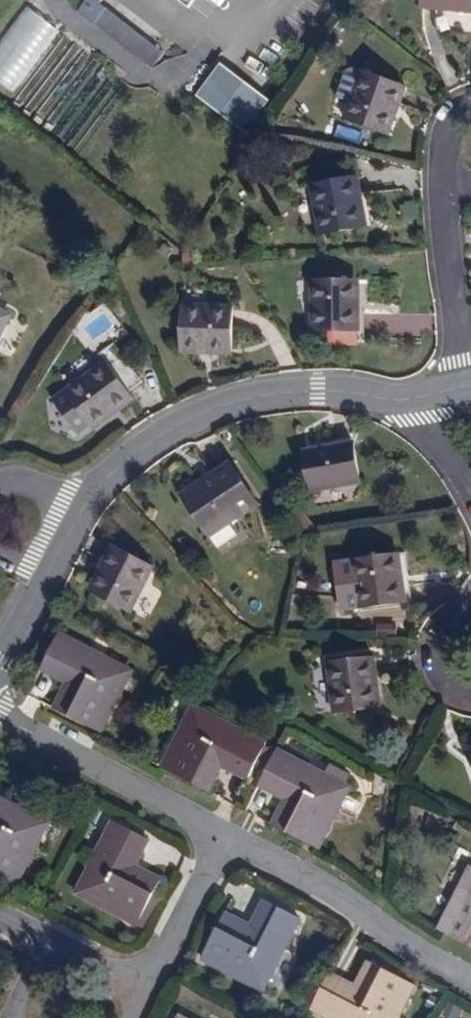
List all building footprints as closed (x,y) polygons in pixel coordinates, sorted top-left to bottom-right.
[(77,10),(94,23),(105,8),(106,8),(99,3),(101,0),(85,0),(77,10)] [(420,7),(470,12),(470,0),(421,0),(420,7)] [(26,7),(0,41),(0,82),(12,91),(58,31),(26,7)] [(105,8),(94,23),(152,67),(164,52),(106,8),(105,8)] [(244,133),(269,100),(220,63),(196,96),(244,133)] [(344,119),(385,134),(396,103),(400,104),(406,87),(361,71),(344,119)] [(311,185),(320,236),(362,227),(357,194),(361,193),(358,176),(311,185)] [(362,227),(367,226),(361,193),(357,194),(362,227)] [(360,313),(355,313),(355,281),(312,281),(312,331),(360,331),(360,313)] [(182,352),(199,353),(199,349),(232,350),(233,307),(183,305),(182,352)] [(9,316),(0,312),(0,334),(9,316)] [(115,343),(100,354),(102,356),(107,363),(67,392),(91,426),(117,406),(120,410),(135,399),(129,392),(143,381),(115,343)] [(304,452),(311,491),(360,482),(354,443),(304,452)] [(258,505),(231,464),(213,475),(215,479),(185,498),(210,537),(258,505)] [(213,475),(182,495),(185,498),(215,479),(213,475)] [(93,592),(132,611),(154,566),(112,545),(104,561),(108,563),(93,592)] [(359,609),(406,603),(404,585),(399,586),(395,554),(354,559),(359,609)] [(61,638),(44,670),(70,684),(55,711),(100,735),(132,675),(61,638)] [(375,708),(372,676),(376,675),(375,658),(328,663),(333,712),(375,708)] [(204,792),(219,765),(246,780),(265,746),(193,707),(159,768),(204,792)] [(316,852),(349,791),(276,752),(257,785),(286,801),(271,828),(316,852)] [(13,896),(46,835),(0,811),(0,889),(13,896)] [(82,918),(120,938),(126,928),(138,935),(162,888),(135,874),(150,848),(115,830),(77,902),(79,903),(87,908),(82,918)] [(470,946),(470,875),(441,930),(470,946)] [(82,918),(87,908),(79,903),(73,913),(82,918)] [(203,969),(264,1001),(302,929),(269,911),(254,937),(227,923),(203,969)] [(306,1009),(324,1017),(395,1017),(411,986),(367,963),(353,989),(325,974),(306,1009)]
